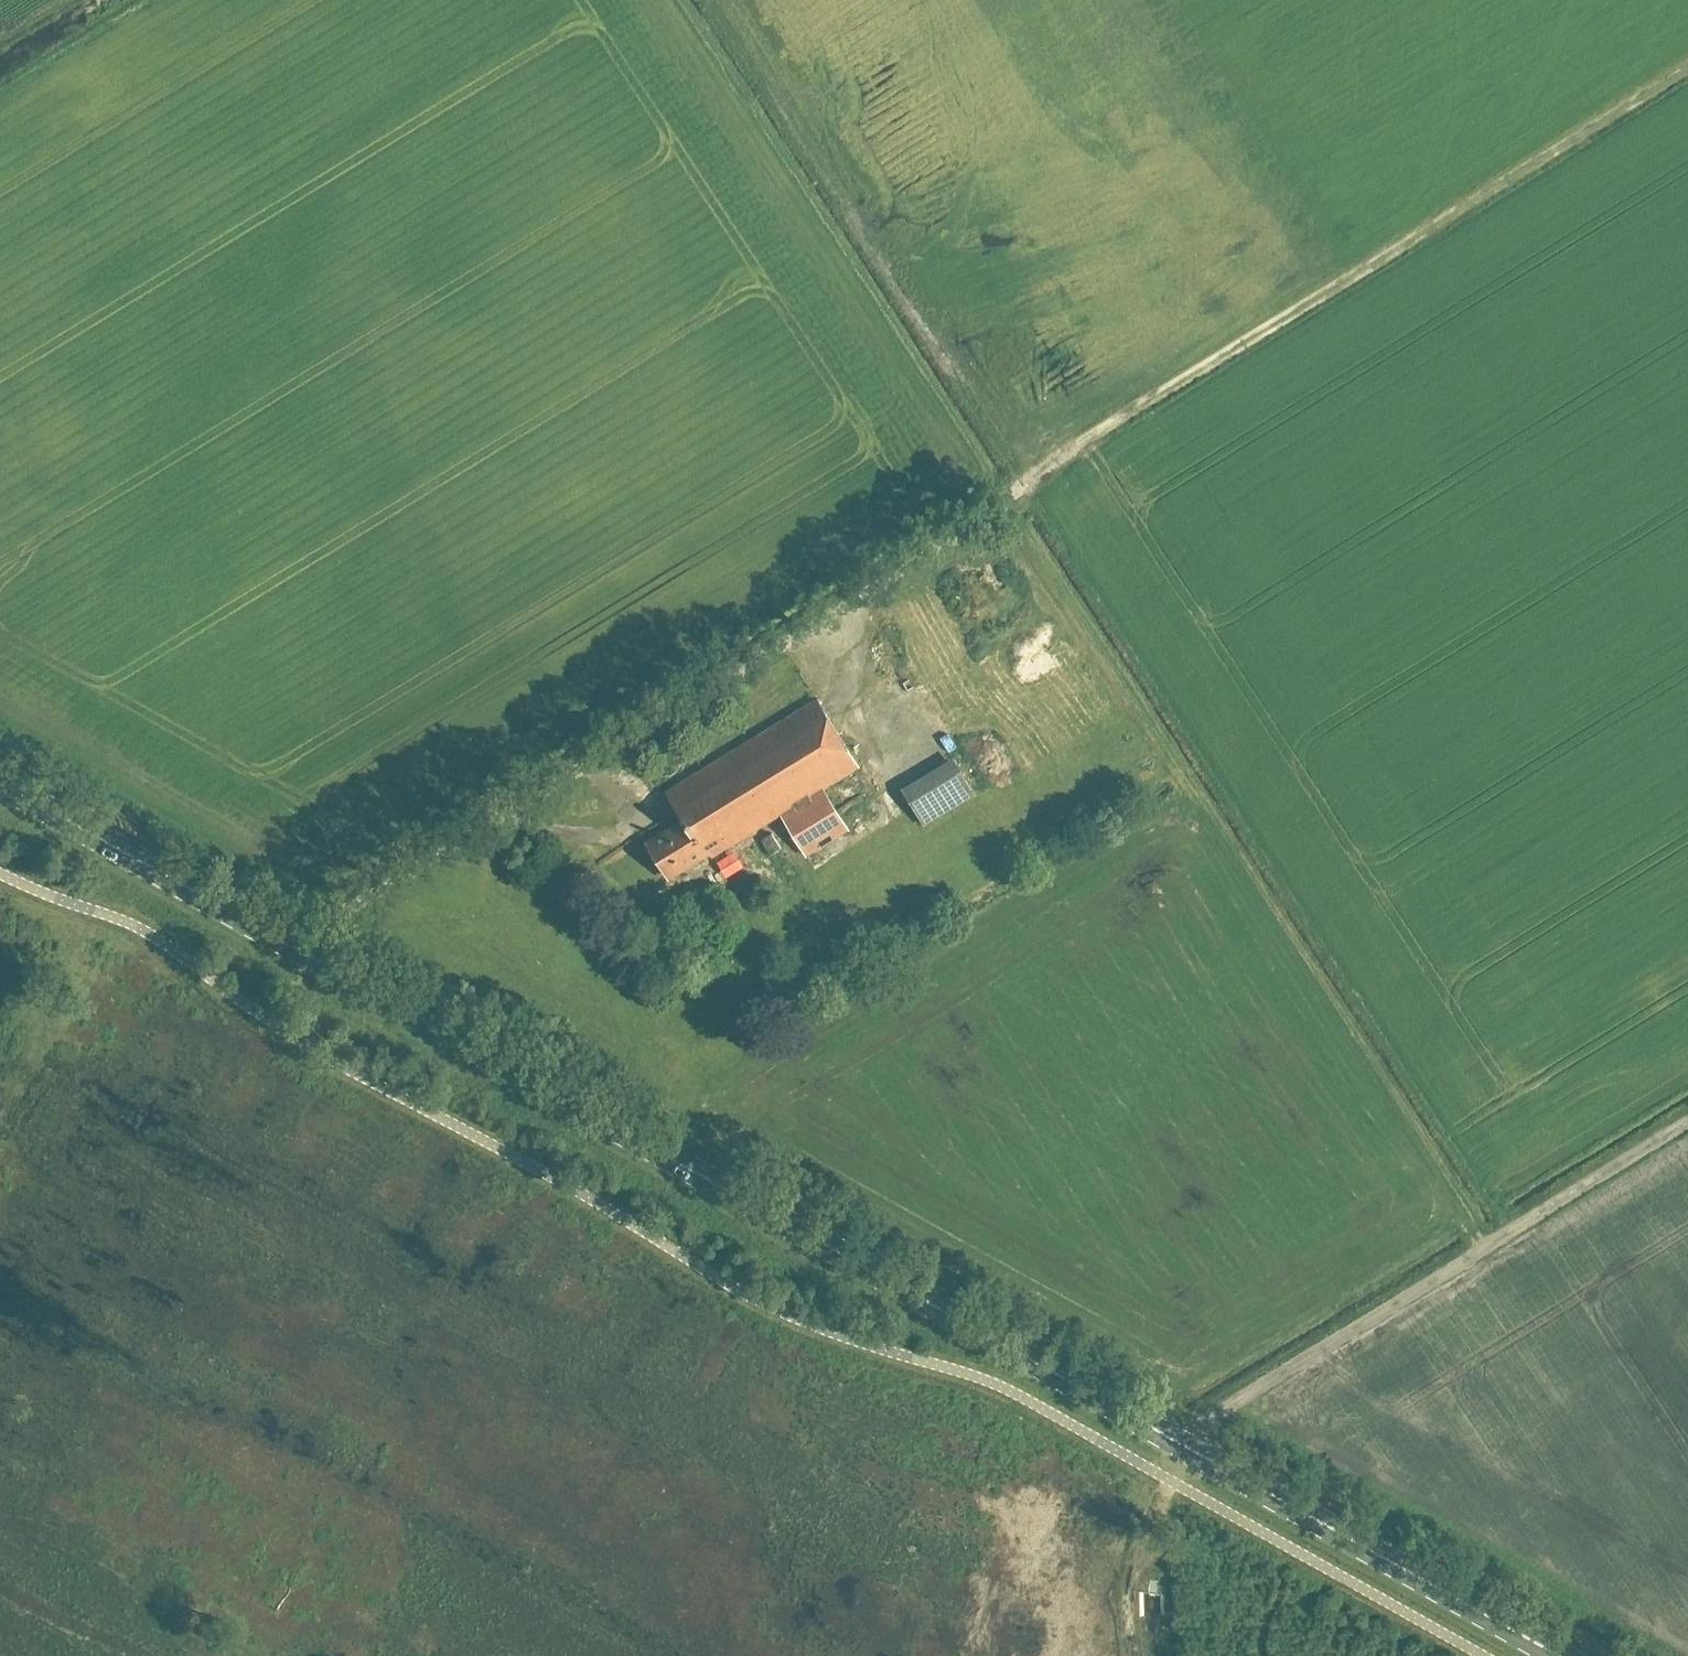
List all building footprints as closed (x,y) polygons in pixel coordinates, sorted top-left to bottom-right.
[(807,855),(849,829),(824,788),(859,766),(818,698),(668,790),(686,820),(649,842),(669,875),(692,861),(693,863),(712,852),(714,854),(782,813),(807,855)] [(929,824),(981,798),(962,758),(909,784),(929,824)] [(769,855),(783,848),(774,830),(759,837),(769,855)]
